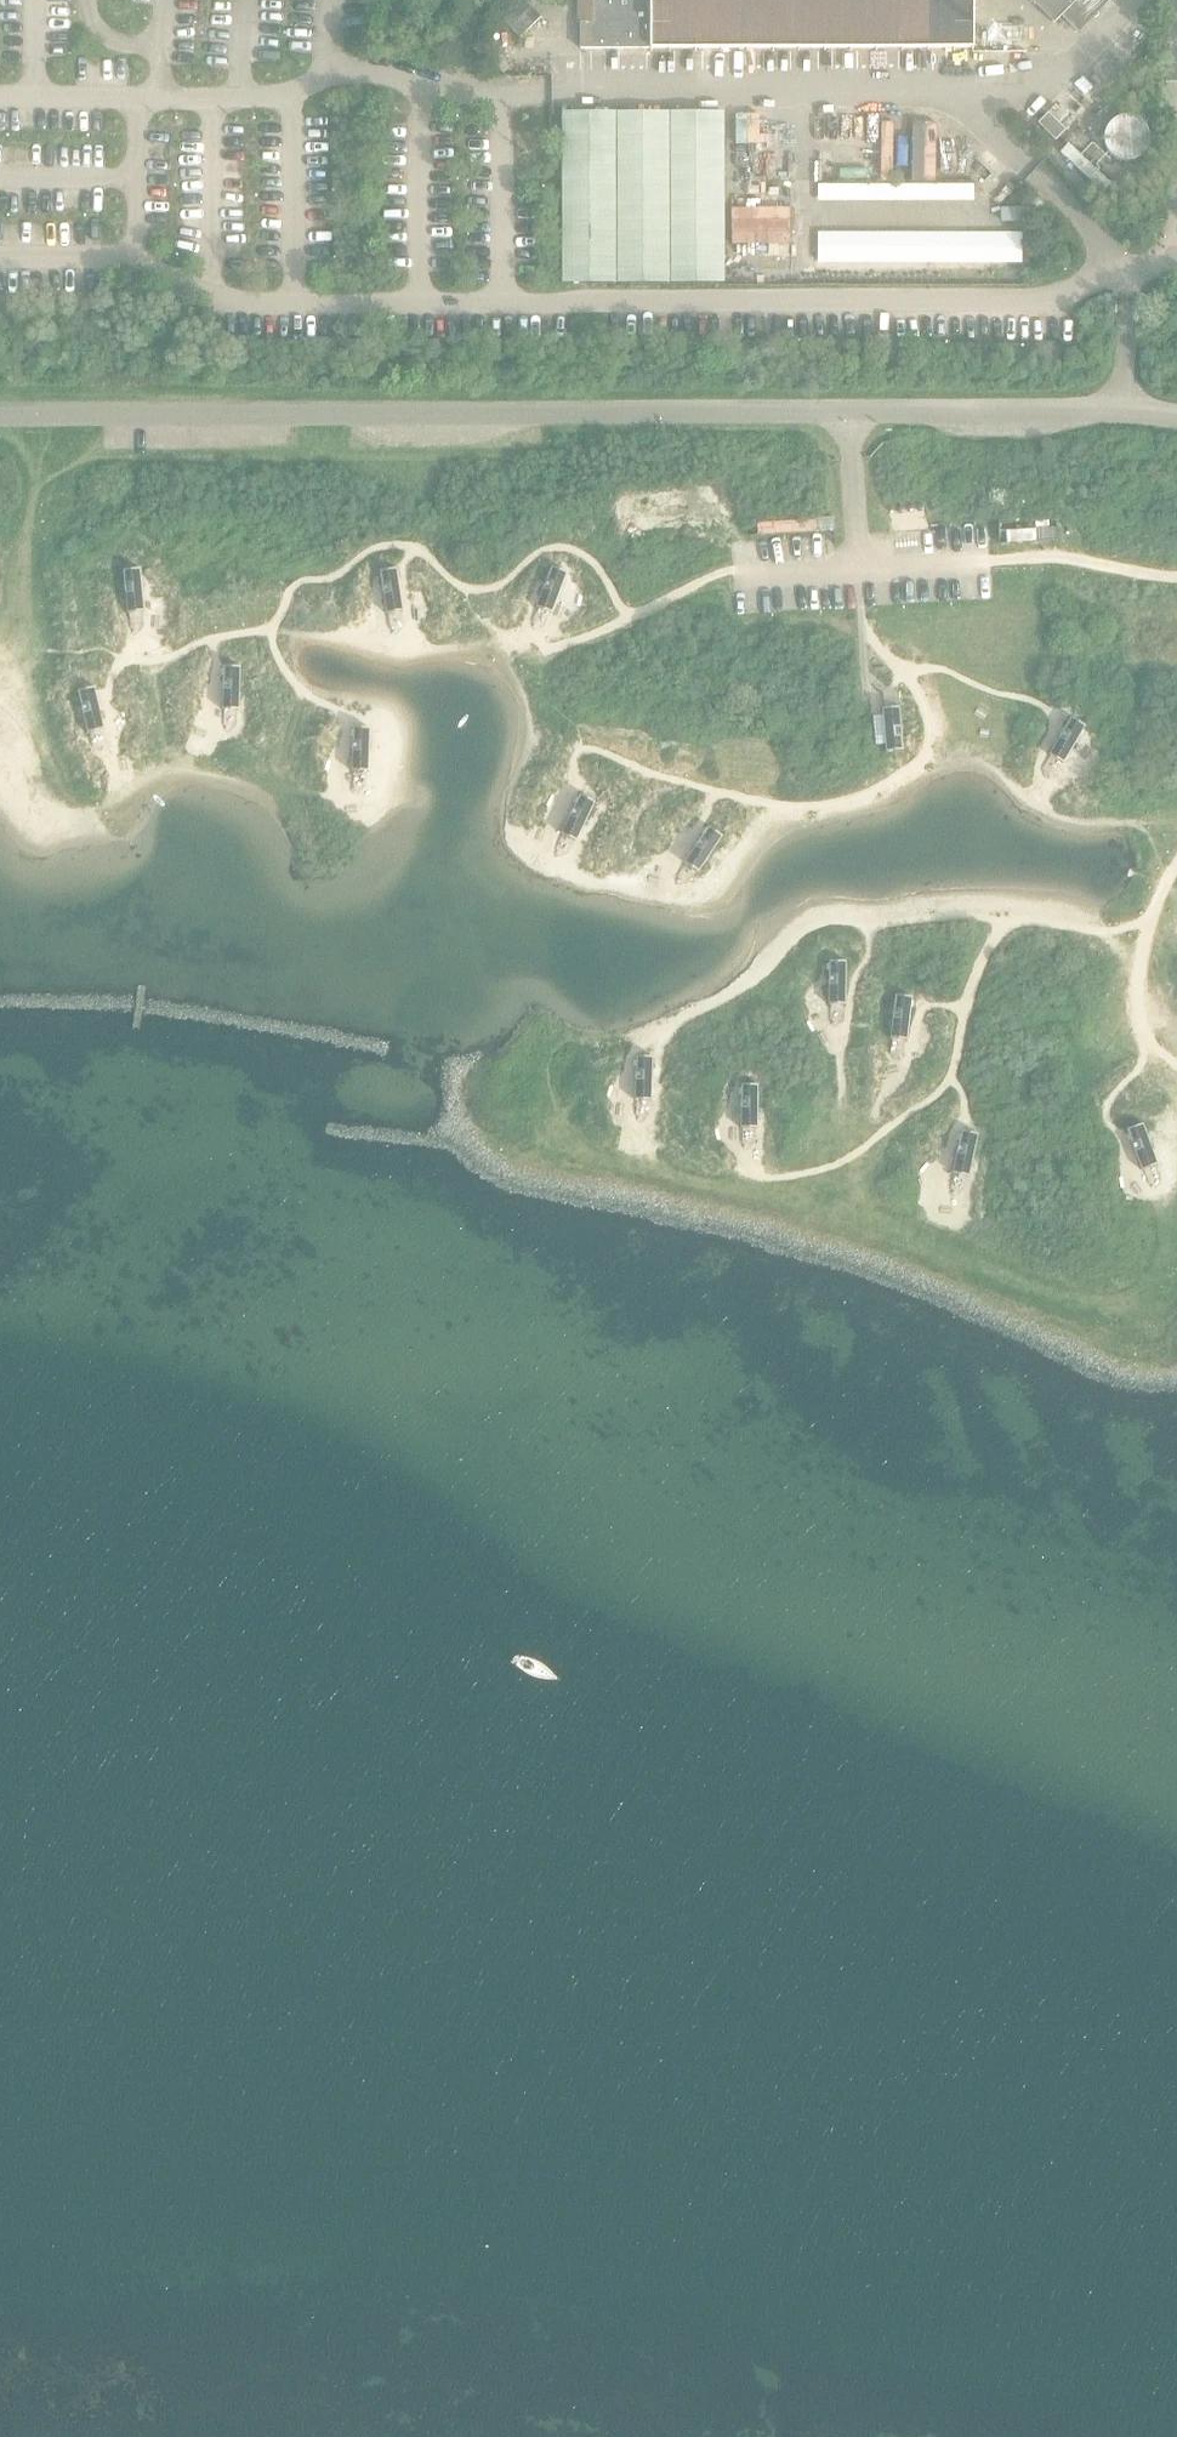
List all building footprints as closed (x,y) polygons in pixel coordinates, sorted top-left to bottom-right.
[(520,38),(541,16),(524,0),(514,0),(498,17),(520,38)] [(580,47),(971,48),(972,0),(580,0),(580,47)] [(1053,22),(1060,14),(1078,31),(1108,0),(1031,0),(1053,22)] [(721,110),(560,111),(560,280),(722,280),(721,110)] [(1046,114),(1037,124),(1054,141),(1063,131),(1046,114)] [(1028,209),(1001,209),(1001,224),(1029,223),(1028,209)] [(666,495),(651,498),(653,509),(668,506),(666,495)] [(756,524),(757,534),(814,530),(813,520),(756,524)] [(1036,530),(1006,530),(1006,543),(1036,542),(1036,530)] [(549,567),(535,605),(550,610),(565,571),(552,566),(550,565),(549,567)] [(138,567),(122,568),(123,575),(126,609),(142,608),(139,576),(138,567)] [(395,567),(379,569),(382,588),(385,610),(401,608),(397,576),(395,567)] [(221,665),(220,707),(237,707),(238,665),(221,665)] [(92,686),(76,689),(84,730),(101,726),(92,686)] [(898,706),(881,707),(885,751),(902,749),(898,706)] [(1070,717),(1048,754),(1062,762),(1084,725),(1070,717)] [(367,726),(352,726),(351,768),(367,768),(367,726)] [(578,793),(560,831),(574,838),(593,800),(578,793)] [(707,826),(684,860),(697,869),(720,835),(707,826)] [(844,960),(828,960),(828,965),(828,985),(828,1001),(843,1001),(844,966),(844,960)] [(890,1032),(889,1036),(905,1038),(909,1002),(910,996),(894,994),(893,999),(890,1032)] [(634,1055),(633,1096),(635,1097),(650,1097),(650,1071),(651,1056),(634,1055)] [(740,1106),(739,1125),(755,1126),(756,1101),(757,1083),(740,1083),(740,1106)] [(1141,1123),(1126,1128),(1140,1168),(1155,1163),(1141,1123)] [(960,1129),(950,1170),(967,1174),(976,1133),(960,1129)]
